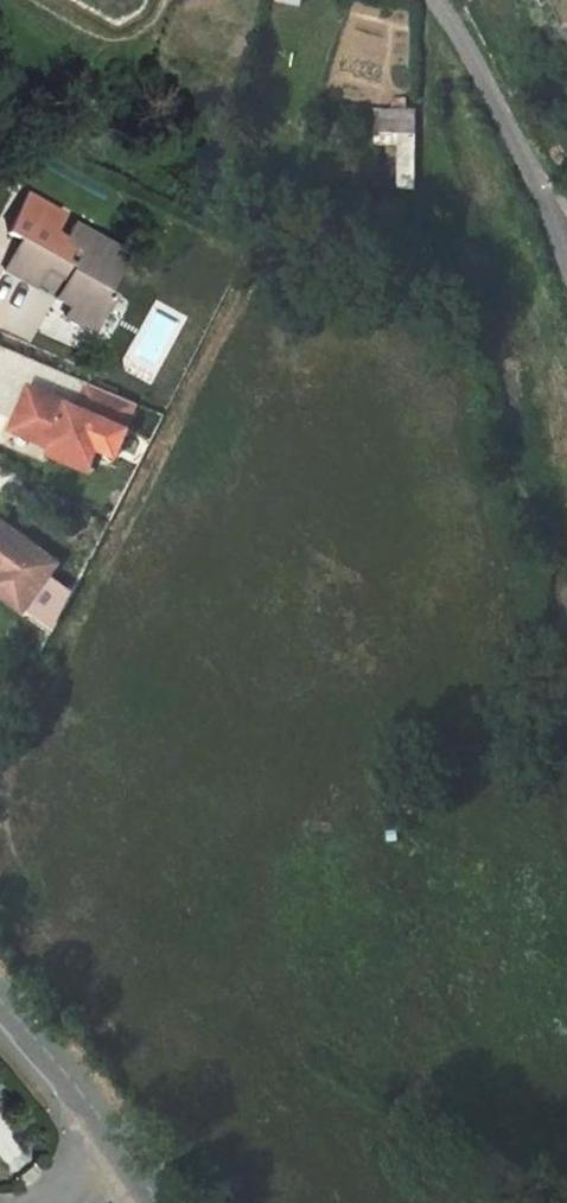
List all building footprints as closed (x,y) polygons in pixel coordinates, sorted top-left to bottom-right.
[(416,108),(374,108),(375,130),(403,130),(416,130),(416,108)] [(416,130),(403,130),(400,188),(416,189),(416,130)] [(21,240),(3,269),(34,287),(37,283),(44,271),(64,282),(57,294),(54,299),(69,308),(63,318),(91,334),(112,297),(106,293),(128,253),(90,232),(80,249),(65,240),(55,235),(66,216),(29,195),(8,232),(21,240)] [(457,195),(445,206),(456,219),(468,208),(457,195)] [(74,223),(65,240),(80,249),(90,232),(74,223)] [(64,282),(44,271),(37,283),(57,294),(64,282)] [(137,404),(90,384),(79,409),(29,387),(14,421),(55,439),(52,446),(48,454),(88,472),(109,423),(126,430),(137,404)] [(14,421),(11,428),(52,446),(55,439),(14,421)] [(23,611),(58,563),(0,520),(0,594),(23,611)]
